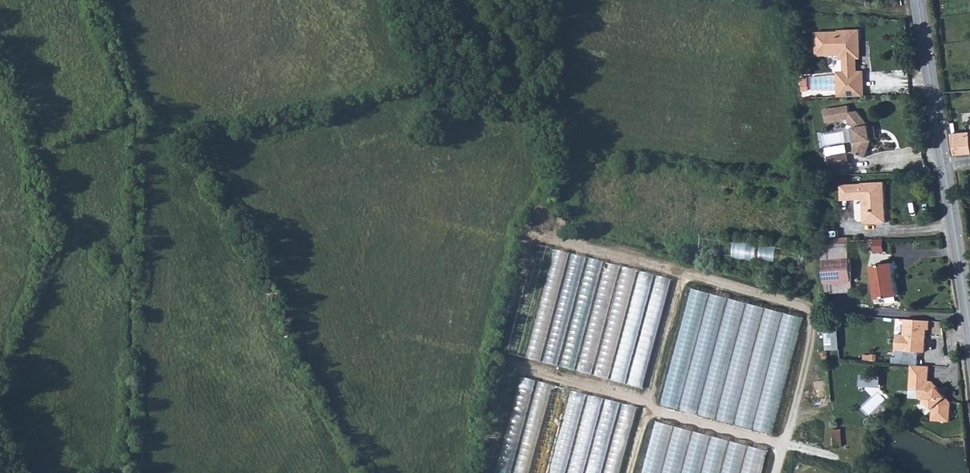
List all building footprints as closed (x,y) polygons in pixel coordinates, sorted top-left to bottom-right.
[(838,74),(839,99),(864,97),(863,73),(857,74),(856,59),(860,55),(859,32),(839,33),(839,34),(816,35),(817,57),(840,56),(844,60),(845,74),(838,74)] [(857,111),(850,112),(849,106),(824,109),(826,122),(847,119),(854,128),(856,142),(852,153),(865,157),(871,140),(871,139),(877,138),(875,126),(869,127),(869,125),(857,111)] [(969,133),(952,134),(955,155),(969,154),(969,136),(969,133)] [(834,167),(850,165),(848,153),(832,155),(834,167)] [(864,224),(886,223),(885,211),(883,209),(883,204),(885,202),(884,182),(862,183),(862,184),(841,185),(841,201),(862,199),(864,224)] [(823,261),(850,258),(849,241),(848,237),(821,239),(823,261)] [(883,252),(882,240),(874,240),(874,252),(883,252)] [(736,241),(735,259),(776,262),(778,245),(736,241)] [(641,391),(670,282),(535,247),(506,355),(641,391)] [(823,261),(824,283),(852,281),(850,258),(823,261)] [(876,299),(897,296),(892,263),(871,267),(876,299)] [(852,292),(852,281),(824,283),(825,294),(852,292)] [(772,437),(802,321),(689,290),(658,406),(772,437)] [(930,321),(904,319),(902,333),(896,333),(895,350),(924,352),(926,329),(929,329),(930,321)] [(839,345),(837,325),(825,326),(827,346),(839,345)] [(929,365),(910,364),(909,387),(919,388),(919,397),(922,397),(933,406),(931,420),(949,422),(952,402),(932,381),(929,381),(929,365)] [(633,409),(520,377),(493,472),(615,472),(633,409)] [(769,452),(653,422),(640,472),(764,472),(769,452)] [(834,447),(842,446),(841,429),(833,430),(834,447)]
